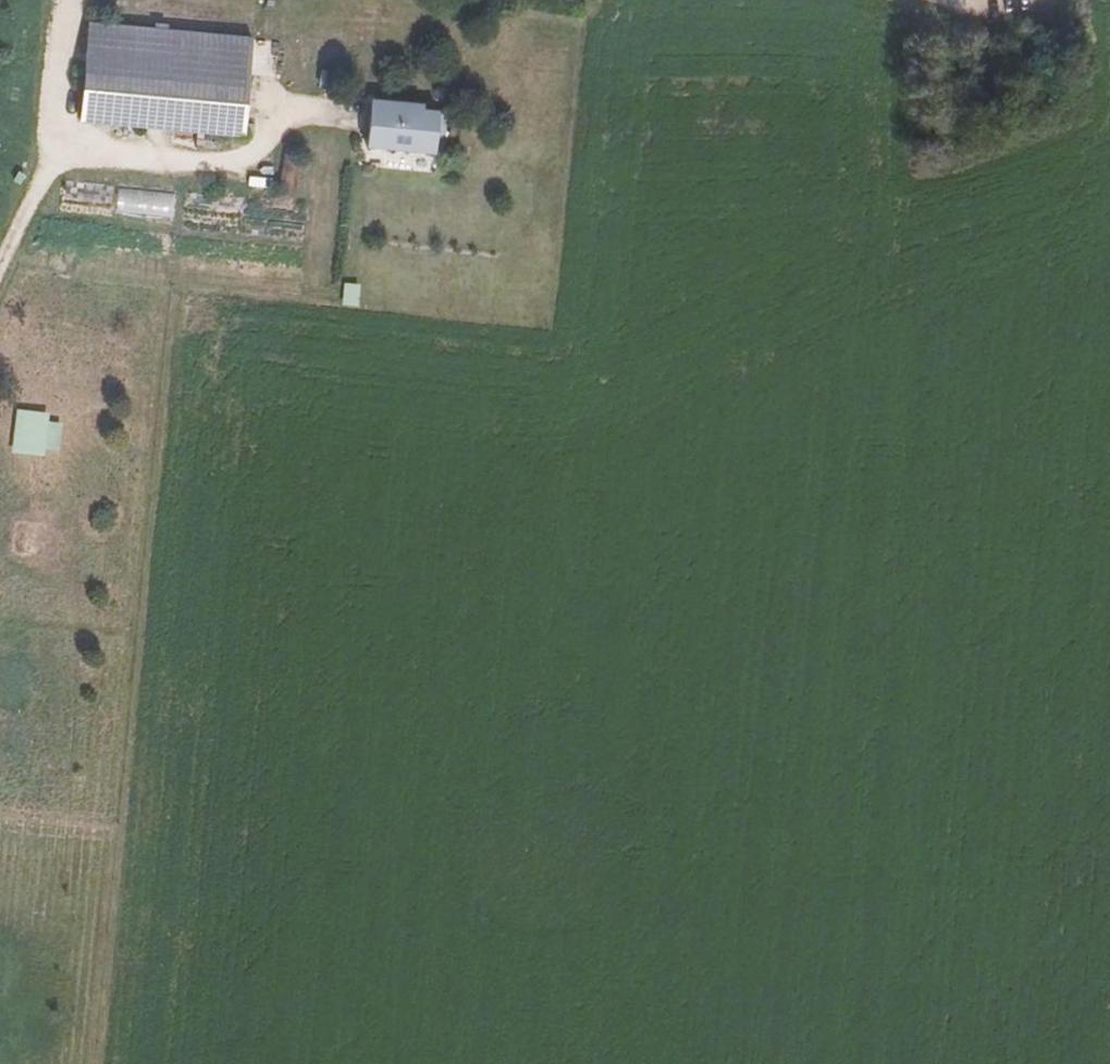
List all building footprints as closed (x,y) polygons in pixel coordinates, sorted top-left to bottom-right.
[(86,27),(78,130),(237,142),(245,39),(86,27)] [(438,107),(365,101),(360,157),(433,164),(438,107)]
